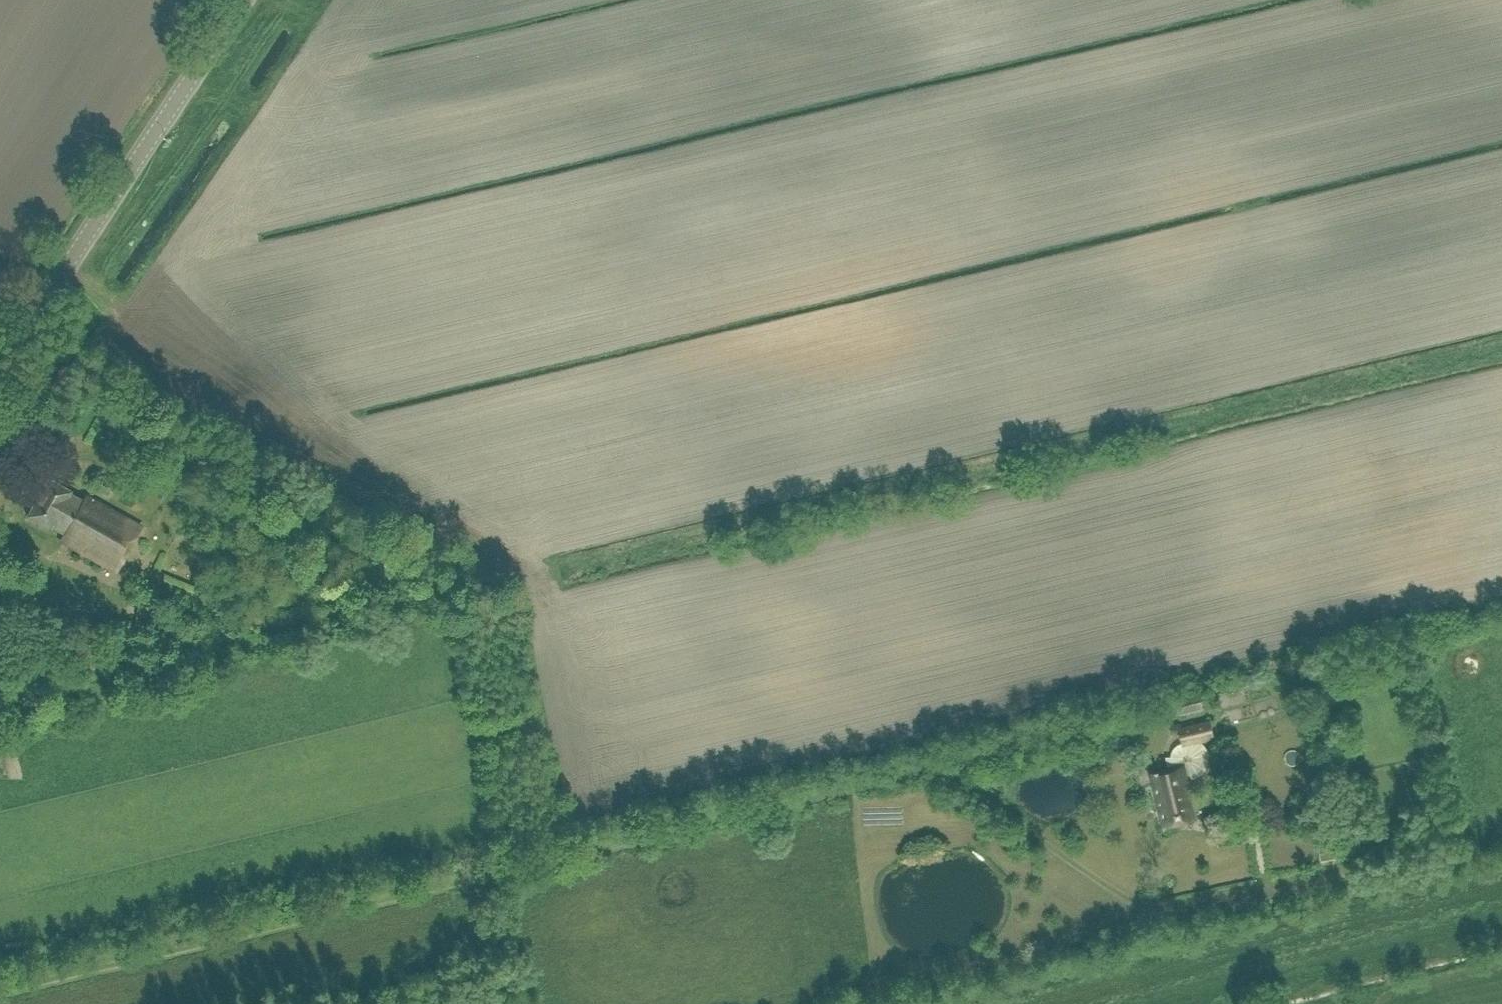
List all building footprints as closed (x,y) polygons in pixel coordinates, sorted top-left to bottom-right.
[(116,572),(141,527),(86,495),(83,501),(70,494),(71,492),(48,479),(26,516),(49,529),(50,527),(63,534),(60,540),(116,572)] [(1315,680),(1331,675),(1328,664),(1312,668),(1315,680)] [(1199,690),(1159,700),(1164,720),(1204,710),(1199,690)] [(1183,748),(1215,740),(1212,720),(1178,728),(1183,748)] [(1098,767),(1111,761),(1104,747),(1092,753),(1098,767)] [(1152,774),(1164,827),(1194,820),(1188,793),(1190,793),(1184,766),(1152,774)]
